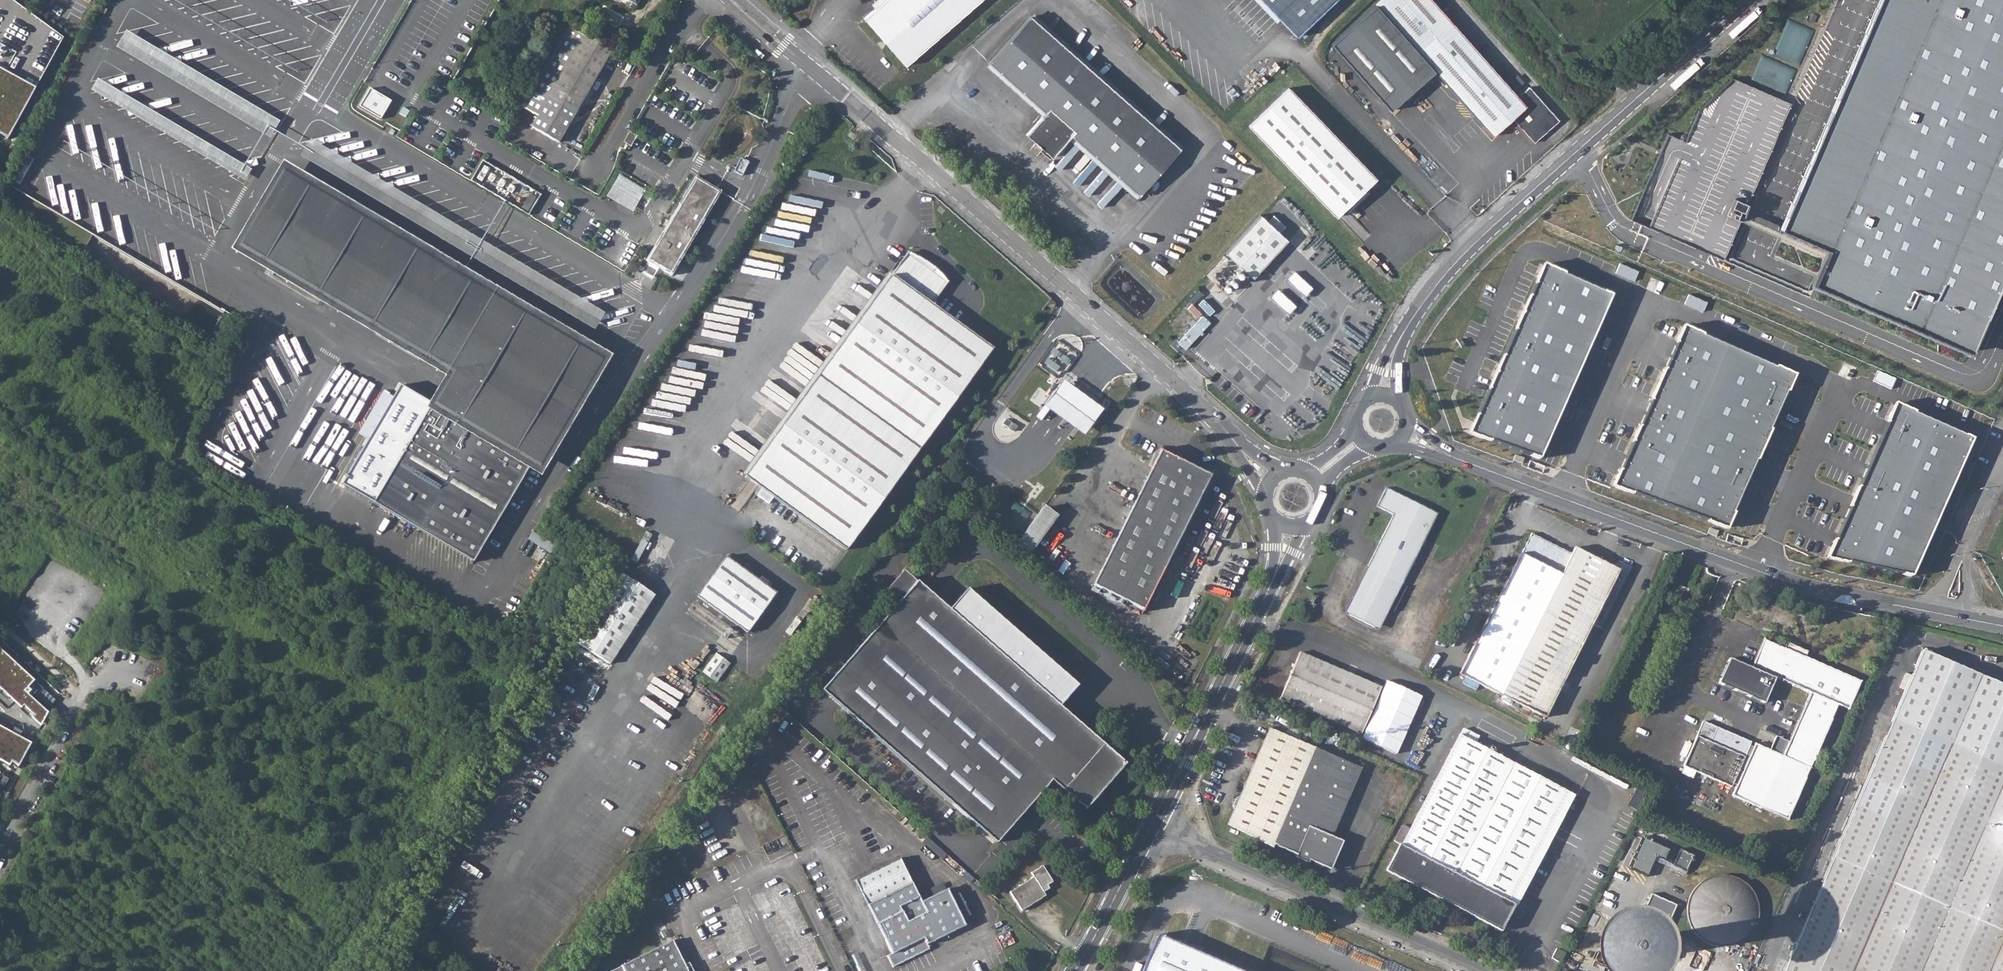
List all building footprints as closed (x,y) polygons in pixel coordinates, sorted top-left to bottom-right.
[(981,0),(877,0),(875,0),(876,8),(864,18),(905,66),(981,0)] [(1297,36),(1334,0),(1262,0),(1297,36)] [(1547,130),(1558,120),(1529,87),(1518,97),(1432,0),(1381,0),(1332,43),(1390,109),(1434,70),(1492,136),(1512,118),(1516,122),(1513,125),(1519,131),(1522,129),(1534,142),(1547,130)] [(2002,275),(2002,0),(1878,0),(1781,228),(1827,248),(1813,280),(1812,283),(1970,351),(2002,275)] [(1139,195),(1180,148),(1030,16),(988,63),(1045,113),(1026,134),(1052,157),(1071,135),(1139,195)] [(584,36),(568,27),(529,93),(521,107),(538,116),(531,127),(557,142),(574,114),(611,48),(585,33),(584,36)] [(278,121),(124,31),(115,47),(269,138),(278,121)] [(250,170),(96,79),(90,90),(244,181),(250,170)] [(1685,144),(1669,137),(1632,220),(1724,260),(1791,105),(1734,80),(1699,112),(1685,144)] [(370,88),(360,106),(382,119),(392,101),(370,88)] [(1335,217),(1376,178),(1289,88),(1249,127),(1335,217)] [(856,135),(850,131),(847,135),(853,139),(856,135)] [(604,312),(310,140),(300,156),(594,329),(604,312)] [(445,374),(429,402),(531,462),(528,467),(541,475),(612,354),(283,162),(231,249),(445,374)] [(607,197),(635,210),(646,187),(618,174),(607,197)] [(720,190),(694,175),(645,260),(671,275),(720,190)] [(536,197),(530,193),(522,207),(528,210),(536,197)] [(1280,231),(1286,225),(1275,214),(1269,219),(1280,231)] [(1287,240),(1260,215),(1225,253),(1252,278),(1287,240)] [(846,550),(993,349),(932,304),(948,283),(935,268),(933,271),(908,253),(745,476),(846,550)] [(1638,271),(1620,263),(1616,273),(1634,281),(1638,271)] [(1612,295),(1544,265),(1469,433),(1539,459),(1612,295)] [(1707,302),(1689,294),(1684,304),(1703,312),(1707,302)] [(1683,327),(1613,486),(1726,528),(1793,376),(1683,327)] [(1877,371),(1873,381),(1891,389),(1895,379),(1877,371)] [(238,460),(251,467),(300,384),(293,380),(295,377),(293,376),(282,380),(273,374),(277,385),(271,387),(273,393),(264,396),(265,398),(260,407),(253,409),(256,416),(247,411),(244,418),(232,422),(226,433),(232,451),(235,452),(238,460)] [(1083,436),(1103,410),(1063,380),(1044,407),(1083,436)] [(429,402),(400,385),(341,484),(473,561),(528,467),(531,462),(429,402)] [(1911,576),(1972,438),(1895,404),(1827,558),(1911,576)] [(1013,432),(1017,427),(1012,423),(1008,429),(1013,432)] [(1160,450),(1093,585),(1141,609),(1143,610),(1211,475),(1160,450)] [(1515,455),(1513,460),(1522,463),(1524,458),(1515,455)] [(1373,567),(1349,614),(1375,627),(1399,580),(1403,582),(1423,542),(1437,513),(1436,513),(1401,496),(1387,488),(1377,506),(1393,514),(1379,543),(1368,565),(1373,567)] [(1043,507),(1014,546),(1027,558),(1057,517),(1043,507)] [(1475,682),(1500,695),(1571,553),(1537,537),(1532,534),(1522,554),(1520,554),(1460,674),(1475,682)] [(1571,553),(1500,695),(1545,717),(1592,623),(1600,627),(1631,567),(1617,561),(1610,563),(1609,565),(1574,547),(1571,553)] [(697,596),(747,633),(776,592),(726,556),(697,596)] [(916,581),(903,569),(883,592),(896,604),(916,581)] [(610,664),(655,595),(622,574),(577,642),(610,664)] [(1084,809),(1125,763),(1124,761),(1123,762),(1121,761),(1122,760),(916,581),(896,604),(821,690),(996,842),(1051,780),(1081,807),(1082,806),(1084,807),(1083,808),(1084,809)] [(1686,589),(1675,584),(1669,594),(1679,599),(1684,590),(1685,591),(1686,589)] [(1310,595),(1307,600),(1313,603),(1316,598),(1310,595)] [(1750,741),(1703,721),(1683,765),(1731,786),(1733,782),(1736,784),(1732,795),(1787,819),(1811,764),(1838,704),(1848,709),(1860,681),(1805,657),(1806,653),(1785,645),(1784,648),(1763,639),(1751,667),(1729,658),(1718,682),(1764,702),(1775,677),(1810,692),(1788,741),(1782,755),(1768,749),(1754,743),(1753,745),(1749,744),(1750,741)] [(0,649),(0,688),(42,727),(49,713),(32,698),(35,694),(42,687),(0,649)] [(1782,970),(2002,970),(2002,685),(1924,651),(1921,650),(1920,652),(1887,729),(1782,970)] [(1299,654),(1280,698),(1361,733),(1381,687),(1300,652),(1299,654)] [(716,682),(730,663),(716,653),(702,671),(716,682)] [(1363,738),(1397,754),(1423,696),(1388,681),(1363,738)] [(56,701),(42,687),(35,694),(51,709),(56,701)] [(1254,693),(1251,699),(1262,703),(1264,698),(1254,693)] [(10,766),(12,763),(19,767),(32,744),(26,741),(5,729),(0,727),(0,760),(10,766)] [(1316,748),(1270,728),(1252,767),(1239,796),(1235,799),(1232,806),(1233,811),(1227,825),(1260,839),(1260,842),(1272,848),(1316,748)] [(1501,930),(1515,905),(1508,901),(1526,866),(1542,835),(1565,790),(1535,774),(1479,745),(1459,734),(1454,744),(1427,797),(1388,870),(1406,879),(1501,930)] [(1316,748),(1272,848),(1276,846),(1298,856),(1299,860),(1306,863),(1311,861),(1319,865),(1329,870),(1330,870),(1342,842),(1331,837),(1361,767),(1316,748)] [(1632,867),(1649,874),(1656,854),(1665,857),(1669,847),(1643,837),(1632,867)] [(1682,849),(1675,864),(1688,870),(1695,855),(1682,849)] [(856,881),(891,953),(887,955),(892,966),(929,949),(926,943),(965,925),(947,888),(921,901),(900,858),(856,881)] [(1033,877),(1010,892),(1022,910),(1045,895),(1043,892),(1048,889),(1047,885),(1052,882),(1042,866),(1031,873),(1033,877)] [(1694,931),(1699,938),(1700,939),(1705,942),(1710,944),(1716,946),(1722,946),(1727,946),(1732,945),(1737,943),(1741,941),(1744,938),(1748,935),(1751,931),(1754,927),(1755,923),(1757,919),(1757,915),(1757,911),(1757,906),(1756,902),(1754,897),(1753,894),(1751,891),(1748,887),(1743,883),(1739,881),(1735,879),(1730,877),(1726,876),(1718,876),(1711,878),(1706,880),(1702,882),(1698,886),(1695,888),(1692,893),(1690,897),(1688,901),(1688,904),(1687,908),(1688,921),(1694,931)] [(1667,927),(1678,905),(1653,892),(1642,915),(1667,927)] [(1142,970),(1246,970),(1159,933),(1158,936),(1142,970)] [(616,968),(610,970),(687,970),(684,964),(672,940),(616,968)] [(1551,958),(1558,962),(1564,952),(1556,948),(1551,958)] [(607,970),(610,970),(616,968),(612,960),(604,964),(607,970)] [(687,970),(693,970),(689,962),(684,964),(687,970)]
